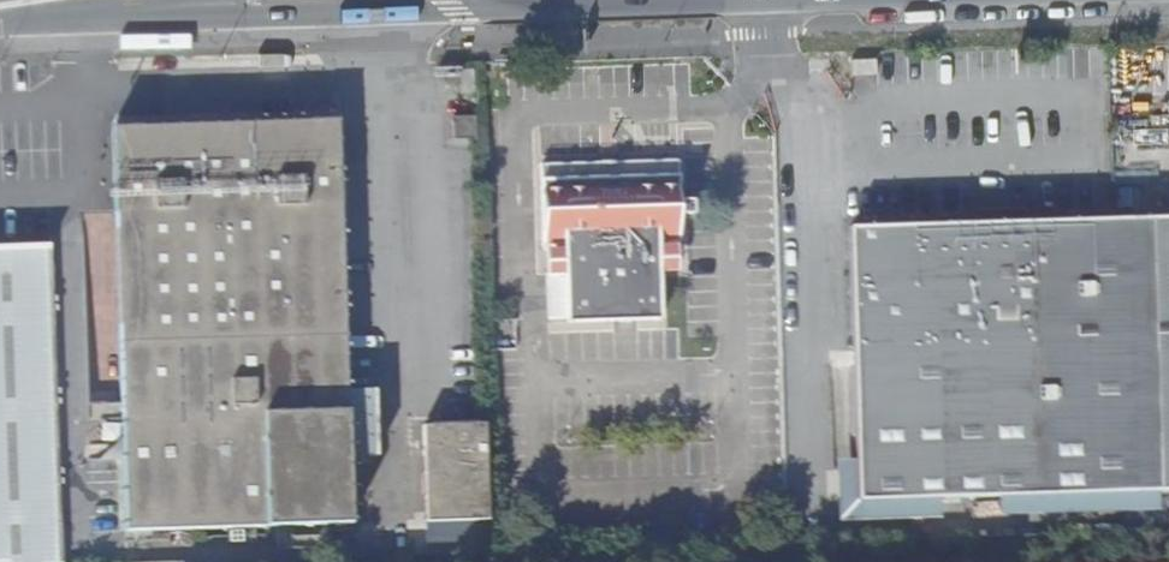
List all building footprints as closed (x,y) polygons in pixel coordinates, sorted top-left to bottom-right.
[(466,135),(483,135),(483,116),(465,117),(466,135)] [(117,531),(342,527),(340,413),(334,120),(107,127),(117,531)] [(570,270),(572,316),(572,320),(664,319),(662,268),(661,247),(661,238),(685,237),(682,161),(547,163),(548,239),(569,238),(570,270)] [(1130,222),(850,231),(853,498),(1168,491),(1168,221),(1130,222)] [(65,561),(50,246),(0,248),(0,561),(54,561),(65,561)] [(661,247),(662,268),(682,268),(681,247),(661,247)] [(554,317),(572,316),(570,270),(552,270),(554,317)] [(428,516),(492,514),(490,421),(426,422),(428,516)]
